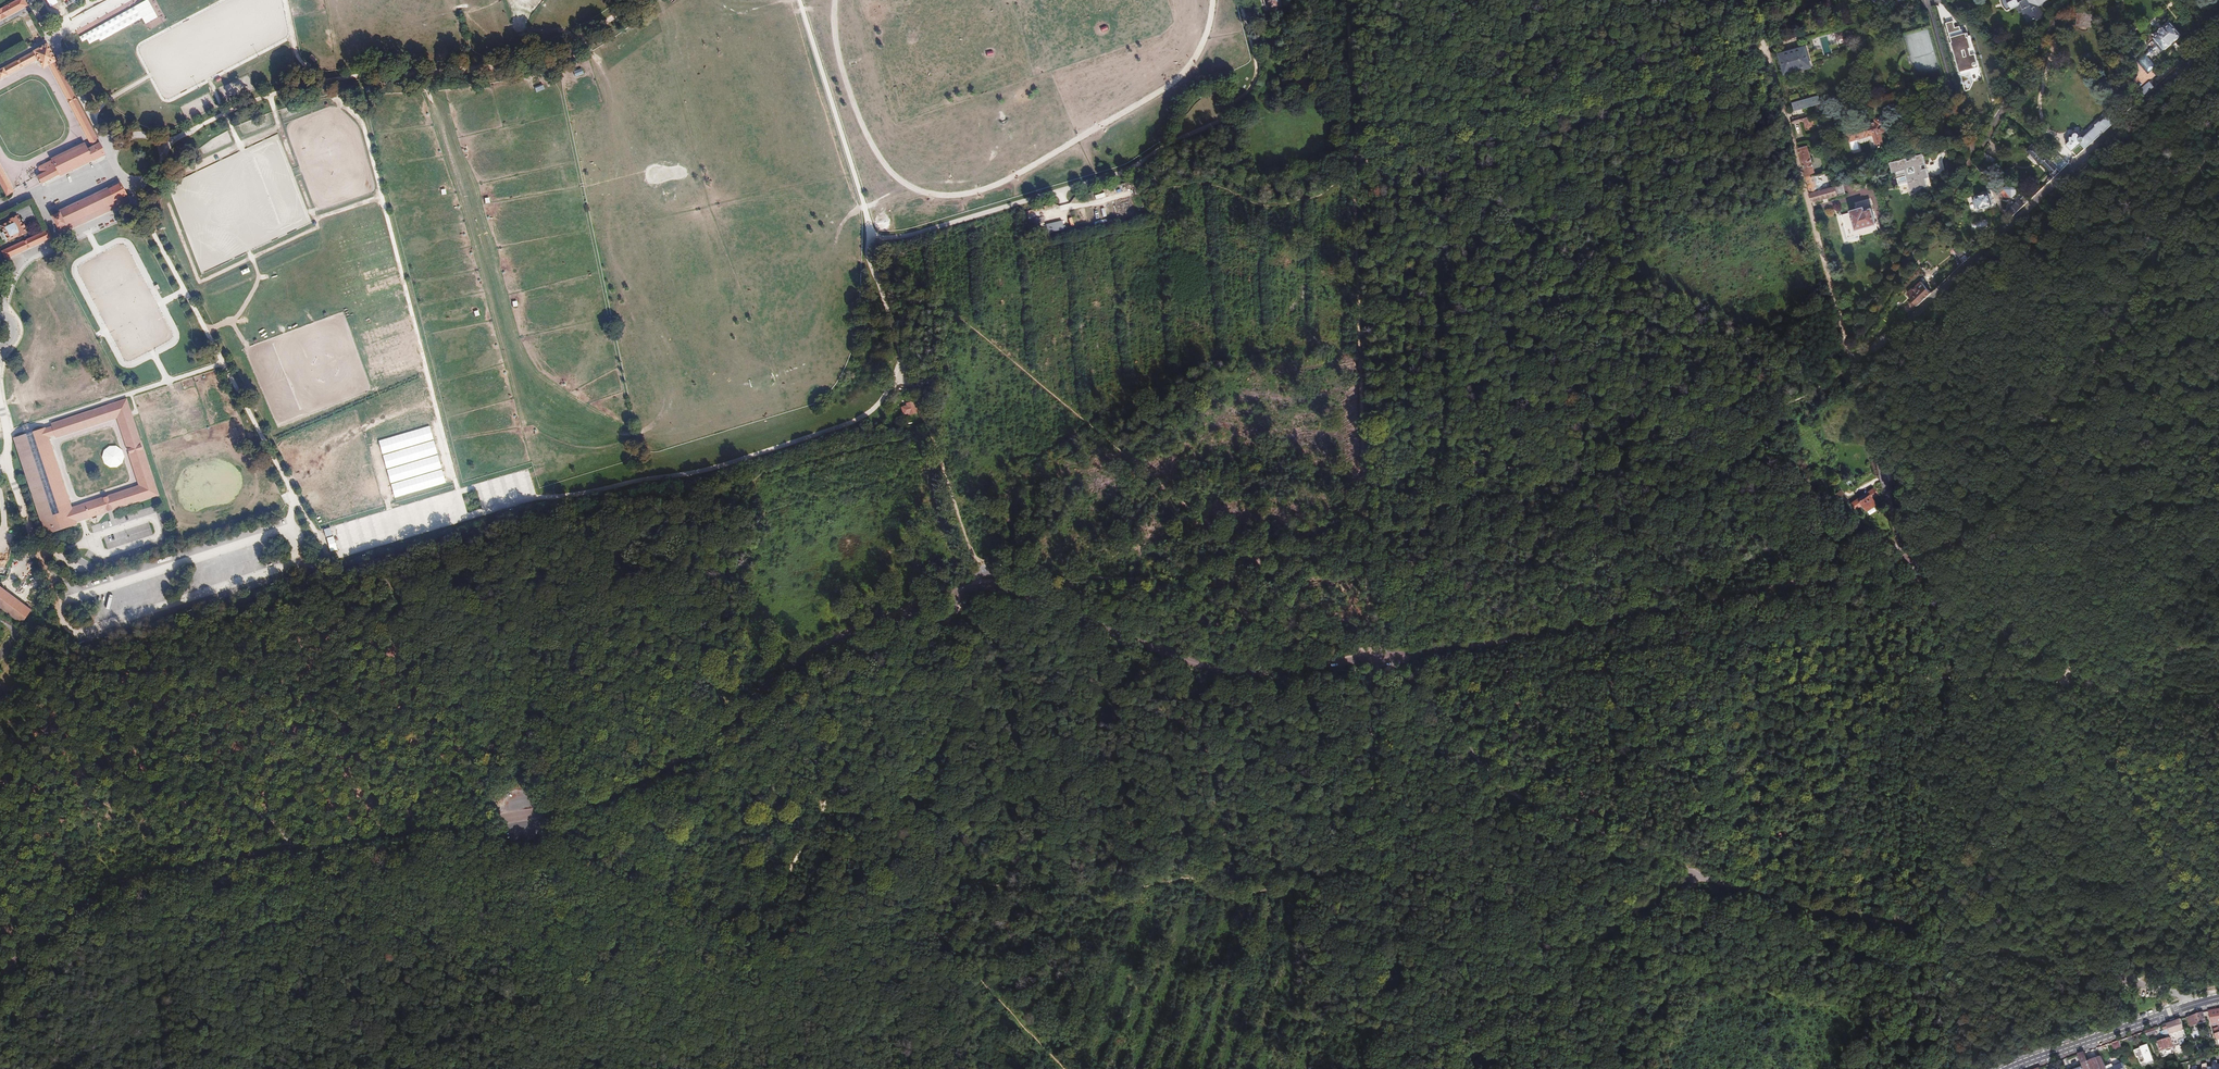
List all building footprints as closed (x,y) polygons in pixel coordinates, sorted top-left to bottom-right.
[(0,10),(0,18),(23,6),(24,5),(21,0),(18,0),(0,10)] [(127,12),(67,41),(71,48),(96,35),(99,41),(141,20),(144,25),(157,18),(148,0),(146,0),(128,8),(125,2),(122,3),(127,12)] [(2010,8),(2019,4),(2027,22),(2035,18),(2036,20),(2043,17),(2037,5),(2048,0),(2006,0),(2010,8)] [(1947,22),(1960,71),(1980,66),(1976,52),(1972,54),(1970,47),(1972,46),(1969,35),(1968,36),(1967,31),(1963,32),(1962,28),(1961,29),(1960,26),(1956,27),(1954,20),(1947,22)] [(2159,34),(2154,38),(2164,50),(2165,50),(2180,36),(2180,35),(2171,24),(2165,29),(2165,28),(2161,28),(2159,30),(2159,33),(2159,34)] [(1837,39),(1844,37),(1842,30),(1835,32),(1837,39)] [(1778,53),(1784,75),(1812,67),(1806,45),(1778,53)] [(37,58),(42,67),(48,63),(91,146),(86,148),(85,146),(38,168),(37,170),(40,175),(36,177),(40,184),(91,159),(92,161),(104,155),(96,142),(73,99),(46,46),(44,46),(0,70),(0,77),(37,58)] [(310,54),(307,57),(313,63),(316,60),(310,54)] [(2148,73),(2156,66),(2146,54),(2138,61),(2148,73)] [(2151,89),(2157,84),(2152,79),(2147,84),(2147,85),(2151,89)] [(2139,95),(2142,98),(2151,89),(2147,85),(2145,86),(2144,85),(2139,90),(2141,93),(2139,95)] [(1792,102),(1795,111),(1822,103),(1819,95),(1792,102)] [(2077,156),(2119,118),(2114,111),(2101,122),(2099,122),(2096,124),(2097,126),(2084,137),(2083,136),(2079,136),(2080,135),(2080,134),(2079,133),(2079,132),(2078,132),(2077,131),(2076,131),(2075,132),(2074,132),(2074,133),(2074,134),(2073,135),(2074,135),(2070,135),(2070,140),(2066,144),(2077,156)] [(1811,116),(1791,121),(1793,127),(1796,127),(1797,131),(1798,131),(1796,124),(1804,123),(1806,130),(1813,128),(1811,116)] [(1860,125),(1847,128),(1851,143),(1874,137),(1877,148),(1885,146),(1882,136),(1887,134),(1886,129),(1891,127),(1889,117),(1875,121),(1876,123),(1860,127),(1860,125)] [(1989,143),(1986,152),(1996,155),(1998,146),(1989,143)] [(2050,162),(2033,145),(2027,150),(2030,153),(2031,153),(2040,163),(2043,164),(2050,171),(2050,174),(2051,175),(2048,178),(2050,180),(2060,172),(2050,162)] [(1802,162),(1804,171),(1812,169),(1806,147),(1798,149),(1802,162)] [(1907,157),(1890,161),(1893,171),(1906,168),(1911,189),(1928,185),(1926,177),(1930,176),(1924,152),(1910,155),(1911,159),(1908,160),(1907,157)] [(2058,154),(2050,162),(2060,172),(2068,164),(2058,154)] [(1806,178),(1814,176),(1812,169),(1804,171),(1806,178)] [(5,194),(11,191),(0,170),(0,184),(5,194)] [(1806,178),(1813,202),(1837,195),(1835,187),(1818,192),(1814,176),(1806,178)] [(2019,188),(2013,181),(2008,186),(2014,193),(2019,188)] [(126,196),(120,184),(107,192),(58,213),(58,214),(52,217),(60,232),(127,202),(125,196),(126,196)] [(2019,188),(2014,193),(2013,194),(2016,198),(2022,192),(2019,188)] [(1974,199),(1971,201),(1974,210),(1978,209),(1979,210),(1980,209),(1992,205),(1993,205),(1993,204),(1990,194),(1989,194),(1988,194),(1975,198),(1974,199)] [(2030,200),(2025,195),(2021,199),(2023,201),(2025,204),(2030,200)] [(2025,204),(2023,201),(2022,203),(2019,200),(2015,204),(2012,202),(2007,207),(2009,209),(2007,212),(2012,217),(2025,204)] [(1859,210),(1852,212),(1853,217),(1852,217),(1853,220),(1854,219),(1857,229),(1876,224),(1871,206),(1859,209),(1859,210)] [(10,222),(1,226),(7,240),(17,236),(17,237),(24,233),(22,229),(23,228),(21,224),(20,225),(17,217),(10,221),(10,222)] [(1045,223),(1047,232),(1064,230),(1062,220),(1045,223)] [(47,232),(3,251),(5,257),(50,237),(47,232)] [(1966,251),(1956,242),(1953,246),(1956,249),(1953,251),(1958,256),(1954,259),(1960,265),(1971,255),(1966,251)] [(1971,246),(1966,251),(1971,255),(1975,251),(1971,246)] [(244,263),(237,267),(239,271),(246,267),(244,263)] [(1909,303),(1914,309),(1931,293),(1921,281),(1907,294),(1911,297),(1909,299),(1911,301),(1909,303)] [(148,398),(161,394),(160,388),(147,392),(148,398)] [(201,395),(148,410),(159,451),(212,436),(201,395)] [(75,523),(158,495),(127,397),(48,423),(48,425),(10,437),(42,536),(76,525),(75,523)] [(907,405),(901,406),(903,413),(904,413),(905,415),(917,411),(916,408),(914,409),(912,401),(906,403),(907,405)] [(430,426),(378,439),(392,497),(444,484),(430,426)] [(1858,500),(1850,505),(1851,507),(1852,506),(1855,510),(1861,506),(1865,511),(1875,504),(1871,499),(1878,495),(1874,488),(1867,493),(1867,494),(1866,495),(1867,497),(1861,501),(1859,499),(1858,500)] [(1834,495),(1842,506),(1849,500),(1841,489),(1834,495)] [(330,527),(324,529),(326,537),(332,535),(330,527)] [(18,623),(28,609),(0,589),(0,610),(18,623)] [(2209,1011),(2208,1011),(2213,1026),(2218,1025),(2218,1009),(2209,1011)] [(2204,1012),(2189,1017),(2192,1027),(2207,1023),(2204,1012)] [(2182,1019),(2167,1024),(2170,1034),(2172,1038),(2175,1048),(2176,1053),(2183,1051),(2181,1045),(2185,1043),(2184,1038),(2187,1037),(2182,1019)] [(2172,1049),(2175,1048),(2172,1038),(2158,1043),(2162,1056),(2173,1052),(2172,1049)] [(2141,1063),(2153,1058),(2153,1057),(2148,1044),(2134,1049),(2137,1057),(2139,1056),(2141,1063)] [(2078,1055),(2083,1066),(2085,1068),(2107,1068),(2102,1057),(2089,1063),(2084,1053),(2078,1055)] [(2217,1066),(2215,1060),(2211,1061),(2212,1067),(2208,1068),(2207,1062),(2202,1063),(2204,1068),(2218,1068),(2218,1066),(2217,1066)]
